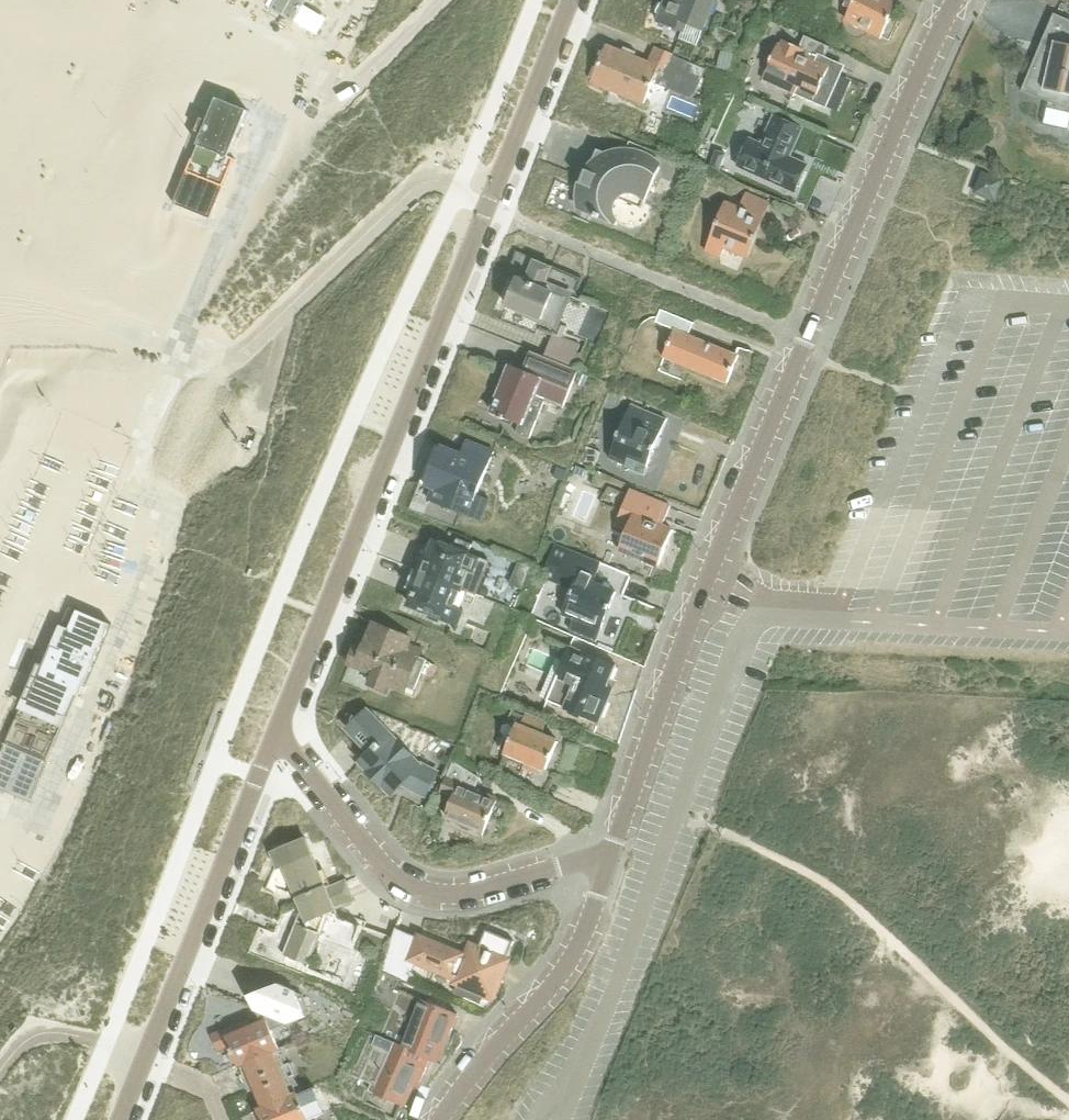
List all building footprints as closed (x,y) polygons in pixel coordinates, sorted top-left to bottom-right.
[(261,6),(321,37),(335,11),(314,0),(264,0),(261,6)] [(703,29),(715,0),(666,0),(658,20),(682,30),(679,38),(697,45),(703,29)] [(846,19),(882,36),(898,3),(892,0),(855,0),(846,19)] [(1055,13),(1022,90),(1068,110),(1068,19),(1055,13)] [(805,35),(800,48),(784,41),(782,46),(778,44),(763,78),(827,107),(841,75),(837,73),(841,64),(826,57),(830,47),(805,35)] [(704,67),(679,56),(655,46),(649,61),(607,45),(592,82),(644,103),(654,79),(693,95),(704,67)] [(722,50),(718,66),(731,70),(736,54),(722,50)] [(203,133),(174,203),(211,218),(235,158),(229,156),(248,110),(218,97),(208,120),(202,118),(197,130),(203,133)] [(749,137),(737,164),(796,191),(808,162),(789,155),(802,125),(776,113),(763,143),(749,137)] [(576,195),(577,207),(617,223),(619,218),(637,225),(644,207),(662,162),(655,156),(657,151),(630,141),(628,146),(618,147),(606,151),(595,155),(589,162),(586,169),(583,168),(578,181),(576,195)] [(727,151),(717,147),(710,164),(720,167),(727,151)] [(984,174),(977,192),(995,199),(1002,181),(984,174)] [(748,258),(770,204),(746,194),(740,208),(726,202),(706,251),(721,257),(724,248),(748,258)] [(556,333),(564,336),(568,326),(561,323),(570,300),(573,301),(583,278),(519,251),(510,274),(518,277),(507,303),(525,311),(523,315),(558,330),(556,333)] [(685,333),(691,320),(663,309),(657,322),(674,329),(663,357),(728,383),(739,355),(685,333)] [(580,343),(564,336),(555,333),(546,356),(571,367),(580,343)] [(579,370),(571,367),(546,356),(530,350),(522,370),(511,366),(493,410),(524,423),(535,398),(562,409),(579,370)] [(643,411),(643,412),(630,407),(626,417),(610,456),(627,464),(625,468),(644,475),(648,463),(666,421),(643,411)] [(495,451),(480,445),(468,440),(462,453),(441,445),(433,466),(425,485),(434,489),(430,499),(483,521),(491,500),(478,495),(495,451)] [(592,466),(597,453),(586,448),(581,462),(592,466)] [(587,479),(590,471),(577,466),(574,474),(587,479)] [(565,481),(569,471),(557,467),(554,476),(565,481)] [(658,565),(673,530),(662,526),(670,506),(630,490),(616,524),(628,529),(620,550),(658,565)] [(422,574),(462,589),(463,589),(477,594),(491,560),(481,556),(480,559),(467,553),(472,541),(462,537),(457,549),(436,541),(422,574)] [(600,562),(577,552),(556,544),(543,577),(573,589),(563,613),(583,620),(579,630),(597,638),(601,628),(616,592),(592,582),(600,562)] [(509,583),(523,589),(532,566),(519,561),(509,583)] [(454,607),(462,589),(422,574),(409,606),(456,625),(462,610),(454,607)] [(46,761),(74,694),(78,696),(109,623),(67,606),(35,683),(30,681),(11,727),(4,744),(0,754),(0,790),(29,802),(46,761)] [(413,694),(414,690),(427,660),(419,657),(422,649),(409,643),(411,638),(375,623),(363,650),(356,647),(349,664),(374,674),(370,684),(385,691),(388,684),(405,691),(413,694)] [(566,658),(554,686),(548,700),(600,722),(610,696),(604,694),(616,666),(571,646),(566,658)] [(369,707),(355,735),(372,752),(370,754),(363,761),(363,762),(373,772),(392,792),(393,792),(398,787),(405,780),(414,785),(413,787),(426,793),(436,773),(420,765),(415,760),(439,737),(418,728),(417,729),(410,726),(410,724),(369,707)] [(527,713),(526,716),(513,710),(508,721),(516,725),(506,751),(527,760),(525,766),(539,771),(541,766),(547,768),(558,741),(544,735),(544,734),(542,733),(547,722),(527,713)] [(454,761),(447,777),(441,791),(454,796),(446,815),(484,831),(497,799),(475,789),(481,777),(454,761)] [(285,865),(302,906),(309,922),(330,913),(337,910),(306,838),(279,849),(285,865)] [(309,922),(302,906),(284,954),(309,964),(310,962),(330,913),(309,922)] [(410,947),(393,940),(386,955),(407,964),(409,960),(453,979),(452,982),(457,985),(455,991),(483,1003),(485,997),(488,998),(506,954),(507,954),(513,940),(486,929),(480,943),(470,939),(466,949),(418,930),(410,947)] [(247,1062),(274,1050),(281,1047),(274,1032),(280,1029),(277,1021),(290,1016),(306,1001),(303,994),(285,983),(277,987),(276,985),(250,996),(259,1017),(265,1014),(267,1019),(253,1025),(250,1018),(214,1034),(220,1048),(231,1044),(240,1064),(247,1062)] [(394,1040),(373,1093),(385,1096),(404,1105),(413,1085),(420,1088),(432,1059),(443,1035),(449,1037),(458,1014),(419,998),(409,1023),(403,1020),(401,1024),(395,1022),(389,1038),(394,1040)] [(394,1040),(389,1038),(368,1030),(350,1075),(372,1083),(369,1091),(373,1093),(394,1040)] [(281,1068),(274,1050),(247,1062),(266,1106),(293,1095),(286,1078),(294,1074),(290,1064),(281,1068)] [(293,1095),(266,1106),(259,1109),(264,1119),(329,1119),(333,1118),(326,1102),(307,1110),(299,1092),(293,1095)]
